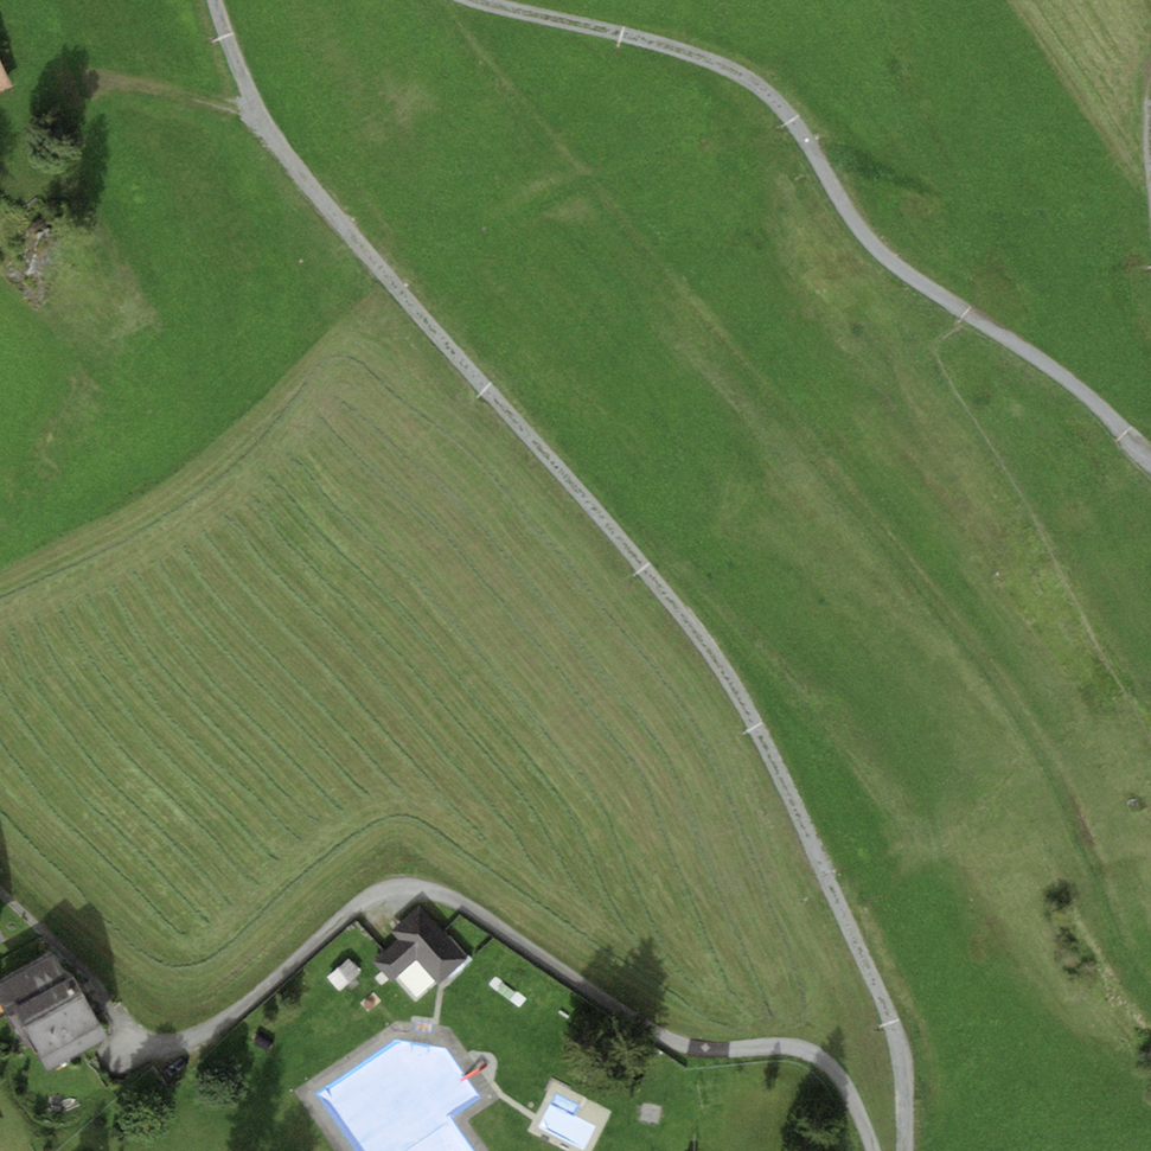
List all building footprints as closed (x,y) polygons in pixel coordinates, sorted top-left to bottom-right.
[(0,59),(0,91),(12,85),(0,59)] [(401,939),(386,952),(377,961),(394,979),(418,958),(441,983),(468,957),(419,906),(393,930),(401,939)] [(66,977),(53,954),(0,982),(0,1002),(4,1010),(13,1005),(66,977)] [(349,959),(329,978),(341,991),(361,972),(349,959)] [(66,977),(13,1005),(49,1067),(108,1034),(74,973),(66,977)]
